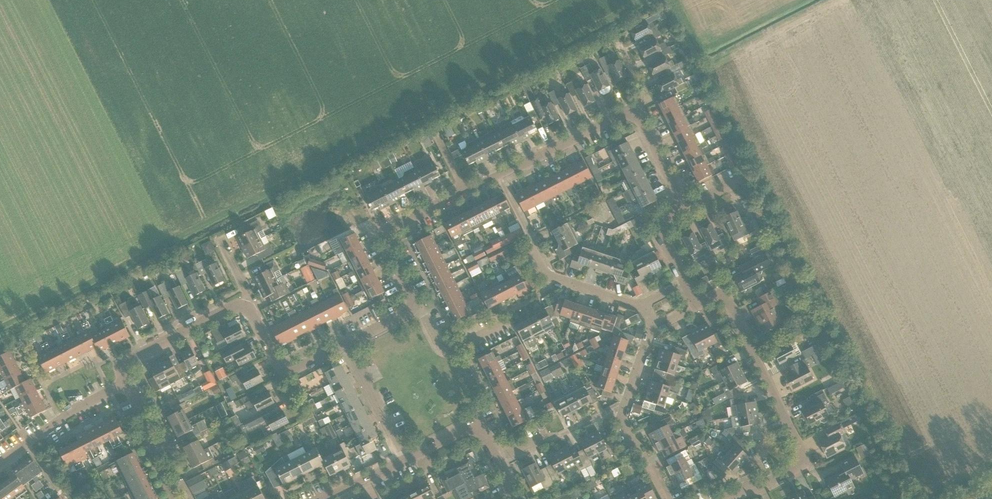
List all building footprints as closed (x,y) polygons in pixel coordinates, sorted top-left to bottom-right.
[(651,42),(663,36),(658,27),(651,30),(648,24),(631,32),(636,43),(649,36),(651,42)] [(665,42),(659,46),(657,41),(640,49),(645,60),(657,54),(660,59),(673,53),(670,47),(668,48),(665,42)] [(620,62),(613,65),(609,57),(599,62),(605,74),(611,71),(617,83),(628,78),(620,62)] [(672,60),(668,62),(666,58),(649,67),(654,78),(667,71),(669,77),(674,74),(681,71),(682,70),(680,65),(679,63),(675,65),(672,60)] [(686,59),(679,63),(682,69),(689,65),(686,59)] [(602,71),(595,74),(591,66),(582,71),(588,83),(593,80),(599,92),(600,92),(601,95),(604,96),(610,93),(611,90),(610,87),(602,71)] [(658,84),(655,86),(659,94),(662,92),(663,94),(675,88),(678,93),(689,87),(687,83),(686,82),(681,71),(674,74),(675,75),(658,84)] [(654,83),(666,78),(664,75),(653,80),(654,83)] [(531,104),(537,115),(540,121),(545,118),(548,126),(559,121),(551,104),(544,108),(540,100),(537,101),(528,82),(522,85),(531,104)] [(578,96),(584,108),(595,102),(587,86),(577,91),(572,83),(567,86),(573,98),(578,96)] [(704,91),(701,85),(696,88),(699,94),(704,91)] [(560,105),(567,117),(577,112),(569,95),(559,101),(554,92),(549,95),(555,107),(560,105)] [(659,105),(664,115),(681,106),(675,96),(659,105)] [(525,100),(518,103),(522,111),(528,108),(525,100)] [(522,118),(511,123),(522,143),(529,139),(527,136),(537,131),(531,118),(537,115),(531,104),(533,110),(528,113),(530,117),(525,120),(522,119),(522,118)] [(681,106),(664,115),(669,125),(685,116),(681,106)] [(685,116),(669,125),(674,134),(690,126),(690,125),(685,116)] [(674,134),(678,144),(695,135),(692,129),(698,126),(696,122),(690,125),(690,126),(674,134)] [(496,134),(503,149),(512,144),(514,147),(522,143),(511,123),(500,129),(501,130),(500,132),(496,134)] [(450,124),(445,127),(448,133),(454,131),(450,124)] [(488,135),(478,140),(488,160),(495,156),(494,154),(503,149),(496,134),(491,137),(489,136),(488,135)] [(695,135),(678,144),(683,153),(700,145),(700,144),(695,135)] [(625,138),(611,145),(614,150),(627,143),(625,138)] [(480,164),(488,160),(478,140),(467,145),(465,142),(458,145),(460,148),(451,153),(454,159),(463,154),(464,157),(463,159),(466,160),(469,166),(479,161),(480,164)] [(683,153),(688,163),(705,155),(702,149),(707,146),(705,142),(700,144),(700,145),(683,153)] [(614,150),(609,152),(614,162),(632,153),(627,143),(614,150)] [(598,148),(590,151),(593,158),(601,154),(598,148)] [(732,152),(726,155),(725,156),(730,167),(738,164),(732,152)] [(393,153),(389,156),(393,164),(397,162),(393,153)] [(619,165),(622,170),(637,163),(632,153),(614,162),(616,166),(619,165)] [(380,165),(386,162),(383,155),(377,159),(380,165)] [(688,163),(693,173),(710,164),(716,161),(714,157),(708,160),(705,155),(688,163)] [(591,156),(585,159),(591,169),(596,166),(591,156)] [(374,160),(370,162),(373,170),(378,167),(374,160)] [(572,167),(580,184),(588,180),(591,185),(595,183),(592,178),(584,161),(572,167)] [(414,168),(425,189),(432,185),(431,182),(440,177),(433,162),(428,165),(426,164),(425,163),(414,168)] [(637,163),(622,170),(627,179),(627,180),(642,172),(637,163)] [(710,164),(693,173),(698,183),(715,174),(710,164)] [(580,184),(572,167),(561,173),(572,195),(575,193),(572,188),(580,184)] [(404,177),(399,180),(406,194),(415,190),(417,193),(425,189),(414,168),(403,174),(404,175),(404,177)] [(628,191),(632,190),(647,182),(642,172),(627,180),(627,179),(623,181),(628,191)] [(549,178),(558,195),(566,191),(569,196),(572,195),(561,173),(549,178)] [(538,184),(550,206),(553,205),(550,199),(558,195),(549,178),(538,184)] [(380,186),(391,206),(398,202),(397,199),(406,194),(399,180),(394,182),(392,181),(391,180),(380,186)] [(630,195),(633,201),(652,192),(647,182),(632,190),(628,191),(630,195)] [(550,206),(538,184),(527,190),(536,206),(544,202),(546,208),(550,206)] [(391,206),(380,186),(370,191),(371,193),(369,195),(365,197),(372,212),(382,207),(383,210),(391,206)] [(536,206),(527,190),(515,196),(524,212),(527,218),(530,216),(527,211),(536,206)] [(652,192),(633,201),(635,205),(635,206),(639,214),(642,213),(644,211),(643,209),(657,202),(652,192)] [(493,200),(502,216),(506,214),(505,211),(510,208),(503,195),(501,196),(500,194),(496,196),(497,198),(493,200)] [(599,200),(596,194),(590,198),(592,203),(599,200)] [(607,201),(612,211),(618,209),(613,198),(607,201)] [(502,216),(493,200),(484,205),(491,218),(497,215),(498,218),(502,216)] [(491,218),(484,205),(474,209),(482,226),(483,226),(493,221),(491,218)] [(464,214),(473,231),(479,228),(481,232),(485,230),(483,226),(482,226),(474,209),(464,214)] [(620,212),(614,215),(619,224),(625,221),(620,212)] [(749,220),(742,223),(737,212),(723,218),(734,241),(754,232),(749,220)] [(473,231),(464,214),(455,219),(463,236),(464,236),(473,231)] [(467,242),(463,236),(455,219),(445,224),(445,225),(456,247),(467,242)] [(249,233),(237,238),(242,249),(261,240),(266,237),(263,231),(258,221),(246,227),(249,233)] [(625,223),(628,229),(634,227),(631,221),(625,223)] [(350,225),(352,234),(361,231),(359,223),(350,225)] [(702,229),(700,230),(709,246),(711,251),(719,247),(721,250),(724,249),(729,246),(723,234),(717,236),(711,224),(710,225),(709,223),(701,227),(702,229)] [(552,232),(558,242),(575,233),(574,229),(571,229),(568,224),(552,232)] [(622,225),(613,230),(611,236),(619,232),(620,234),(625,231),(622,225)] [(434,231),(437,236),(446,232),(443,227),(434,231)] [(222,232),(224,237),(233,233),(230,228),(222,232)] [(520,229),(510,234),(514,241),(524,236),(520,229)] [(575,233),(558,242),(559,246),(558,251),(556,252),(560,261),(572,255),(569,249),(579,244),(576,239),(577,237),(575,233)] [(705,243),(700,246),(693,233),(682,239),(694,260),(704,255),(706,258),(711,255),(705,243)] [(343,252),(360,244),(355,234),(338,243),(341,248),(337,250),(339,254),(343,252)] [(510,234),(501,238),(505,246),(514,241),(510,234)] [(261,240),(242,249),(247,259),(259,253),(262,259),(274,253),(269,243),(266,237),(261,240)] [(413,246),(418,256),(437,246),(432,237),(413,246)] [(505,246),(501,238),(492,243),(492,244),(495,250),(495,251),(505,246)] [(201,251),(209,249),(206,240),(199,243),(201,251)] [(360,244),(343,252),(348,262),(365,254),(360,244)] [(488,254),(495,250),(492,244),(485,248),(488,254)] [(588,267),(594,249),(591,247),(588,249),(583,247),(579,245),(577,252),(581,253),(580,257),(574,255),(570,267),(579,271),(580,269),(585,266),(588,267)] [(750,250),(754,259),(764,253),(760,245),(750,250)] [(418,256),(423,265),(442,256),(437,246),(418,256)] [(496,252),(499,257),(509,252),(506,247),(496,252)] [(474,256),(477,260),(486,255),(483,249),(473,254),(474,256)] [(599,250),(594,249),(588,267),(599,271),(605,255),(600,253),(599,250)] [(644,249),(640,251),(652,276),(657,273),(658,271),(657,269),(661,267),(653,251),(648,254),(646,253),(644,249)] [(632,274),(638,286),(646,282),(646,281),(651,279),(652,276),(640,251),(636,253),(638,257),(637,259),(632,262),(637,272),(632,274)] [(499,257),(496,252),(488,256),(491,261),(499,257)] [(745,272),(734,277),(742,292),(759,283),(755,274),(771,267),(770,266),(773,265),(775,264),(769,252),(767,253),(765,254),(742,266),(745,272)] [(348,262),(353,272),(369,263),(365,254),(348,262)] [(730,258),(728,259),(731,265),(737,262),(733,254),(729,257),(730,258)] [(605,255),(599,271),(610,275),(616,256),(613,255),(610,256),(605,255)] [(423,265),(428,275),(446,266),(442,256),(423,265)] [(477,260),(474,256),(466,260),(469,264),(477,260)] [(616,256),(610,275),(614,276),(617,281),(616,283),(625,286),(629,274),(623,271),(626,262),(621,260),(620,257),(616,256)] [(308,264),(320,268),(322,262),(310,258),(308,264)] [(205,260),(195,265),(201,277),(207,273),(214,286),(224,281),(221,275),(222,274),(223,273),(221,269),(219,269),(218,269),(215,264),(209,267),(205,260)] [(265,272),(254,278),(259,289),(282,276),(279,271),(274,261),(262,266),(265,272)] [(467,267),(470,272),(480,267),(477,262),(467,267)] [(369,263),(353,272),(349,273),(351,277),(354,275),(358,282),(374,273),(369,263)] [(307,266),(300,269),(302,274),(310,270),(308,266),(307,266)] [(451,275),(446,266),(428,275),(433,285),(451,275)] [(506,272),(517,294),(521,293),(522,295),(530,290),(526,282),(524,283),(516,267),(506,272)] [(196,274),(187,279),(182,269),(176,272),(182,286),(188,283),(195,296),(205,291),(196,274)] [(341,278),(338,271),(332,274),(335,281),(341,278)] [(504,279),(499,282),(508,299),(517,294),(506,272),(506,273),(502,275),(504,279)] [(358,282),(362,291),(379,282),(374,273),(358,282)] [(456,285),(451,275),(433,285),(438,294),(456,285)] [(282,276),(259,289),(264,299),(270,296),(273,302),(290,293),(286,284),(287,282),(284,276),(282,276)] [(341,278),(335,281),(341,290),(347,287),(342,277),(341,278)] [(179,287),(173,290),(169,281),(159,286),(165,299),(171,296),(177,309),(187,304),(179,287)] [(494,297),(498,304),(508,299),(499,282),(499,281),(489,286),(489,288),(494,297)] [(379,282),(362,291),(356,294),(358,298),(364,295),(368,301),(384,293),(379,282)] [(456,285),(438,294),(443,304),(461,295),(456,285)] [(642,294),(638,286),(633,288),(637,297),(642,294)] [(781,295),(786,292),(784,286),(778,289),(781,295)] [(149,290),(139,296),(146,308),(151,305),(158,319),(168,314),(160,297),(155,287),(149,290)] [(494,297),(489,288),(479,293),(488,309),(498,304),(494,297)] [(328,300),(336,317),(348,311),(340,294),(339,295),(336,289),(333,291),(336,296),(328,300)] [(343,295),(345,300),(351,297),(348,292),(343,295)] [(779,304),(775,297),(773,292),(758,300),(761,307),(752,312),(762,332),(782,322),(774,306),(779,304)] [(443,304),(447,314),(457,309),(466,304),(461,295),(443,304)] [(551,307),(556,318),(561,316),(571,319),(575,304),(565,301),(566,297),(560,295),(557,305),(555,304),(551,307)] [(351,297),(345,300),(349,308),(355,305),(351,297)] [(317,299),(314,301),(325,323),(336,317),(328,300),(320,305),(317,299)] [(140,307),(135,310),(129,300),(119,305),(126,318),(132,315),(139,329),(149,324),(140,307)] [(305,312),(314,328),(325,323),(314,301),(311,302),(313,308),(305,312)] [(466,304),(457,309),(462,319),(471,314),(466,304)] [(570,322),(580,326),(586,308),(575,304),(571,319),(570,322)] [(474,309),(476,315),(486,310),(483,305),(474,309)] [(556,318),(551,307),(551,306),(545,309),(546,312),(536,317),(545,334),(548,333),(549,330),(554,327),(551,321),(556,318)] [(586,308),(580,326),(590,329),(596,311),(586,308)] [(457,309),(447,314),(452,323),(462,319),(457,309)] [(294,310),(291,312),(302,334),(314,328),(305,312),(297,316),(294,310)] [(596,311),(590,329),(600,332),(602,329),(606,315),(596,311)] [(283,323),(291,340),(302,334),(291,312),(288,314),(291,319),(283,323)] [(632,317),(635,323),(642,319),(639,313),(632,317)] [(606,315),(602,329),(612,332),(613,334),(621,330),(620,327),(624,317),(618,315),(617,318),(606,315)] [(541,337),(545,334),(536,317),(525,322),(533,338),(534,337),(538,335),(541,337)] [(122,322),(112,327),(120,343),(130,338),(122,322)] [(291,340),(283,323),(275,327),(272,322),(269,323),(272,329),(271,329),(280,346),(291,340)] [(533,338),(525,322),(516,327),(527,350),(531,348),(530,347),(537,344),(534,337),(533,338)] [(698,328),(708,347),(714,344),(716,348),(725,344),(719,332),(713,335),(707,323),(698,328)] [(239,326),(228,331),(225,324),(211,331),(218,344),(226,340),(228,345),(245,336),(239,326)] [(112,327),(102,332),(110,348),(120,343),(112,327)] [(708,347),(698,328),(689,333),(695,345),(689,347),(695,359),(705,354),(703,350),(708,347)] [(611,347),(625,352),(628,341),(632,342),(634,336),(623,332),(621,330),(613,334),(614,336),(611,347)] [(79,337),(87,353),(97,348),(92,337),(89,332),(79,337)] [(92,337),(97,348),(99,353),(110,348),(102,332),(92,337)] [(69,342),(67,339),(65,333),(61,335),(64,340),(62,340),(64,345),(58,348),(66,364),(77,359),(68,342),(69,342)] [(68,342),(77,359),(87,353),(79,337),(69,342),(68,342)] [(200,337),(195,339),(199,346),(204,344),(200,337)] [(256,358),(250,347),(245,350),(242,345),(222,354),(227,364),(236,359),(239,366),(256,358)] [(791,345),(774,354),(780,365),(796,356),(791,345)] [(815,346),(803,353),(806,359),(813,356),(818,353),(815,346)] [(611,347),(607,357),(622,362),(625,352),(611,347)] [(660,349),(657,359),(677,366),(678,365),(679,360),(684,362),(687,351),(675,347),(673,353),(660,349)] [(48,353),(56,369),(66,364),(58,348),(48,353)] [(44,355),(38,358),(46,374),(56,369),(48,353),(49,353),(47,349),(43,350),(42,351),(44,355)] [(179,365),(186,377),(187,377),(188,380),(194,377),(194,376),(202,369),(200,364),(199,365),(191,349),(181,355),(185,362),(179,365)] [(525,349),(519,352),(524,361),(529,358),(525,349)] [(14,362),(9,352),(0,357),(0,370),(14,362)] [(479,360),(484,370),(497,363),(497,362),(503,360),(500,355),(495,358),(492,353),(479,360)] [(575,354),(570,357),(572,363),(576,369),(583,365),(580,358),(578,359),(575,354)] [(572,363),(570,357),(563,360),(566,366),(572,363)] [(622,362),(607,357),(604,367),(618,372),(622,362)] [(677,366),(657,359),(654,369),(666,373),(664,379),(677,383),(680,373),(684,374),(686,368),(678,365),(677,366)] [(788,377),(794,388),(813,379),(807,368),(809,367),(805,359),(789,368),(792,375),(788,377)] [(186,377),(179,365),(174,368),(170,360),(160,365),(171,385),(186,377)] [(546,360),(539,363),(542,368),(548,365),(546,360)] [(0,370),(0,375),(1,374),(4,380),(20,373),(14,362),(0,370)] [(526,366),(529,371),(534,368),(532,363),(531,363),(531,362),(526,364),(527,366),(526,366)] [(722,376),(724,382),(742,372),(737,363),(726,368),(723,363),(724,363),(724,362),(710,369),(713,375),(714,375),(716,379),(722,376)] [(484,370),(489,379),(502,372),(497,363),(484,370)] [(549,368),(555,378),(564,373),(559,363),(549,368)] [(171,385),(160,365),(151,370),(155,378),(149,380),(155,393),(171,385)] [(326,374),(331,383),(347,375),(341,365),(333,370),(330,365),(316,372),(319,378),(326,374)] [(597,371),(595,376),(615,382),(618,372),(604,367),(602,372),(597,371)] [(545,383),(555,378),(549,368),(540,373),(545,383)] [(217,371),(221,379),(226,377),(222,369),(217,371)] [(243,383),(247,390),(263,381),(258,371),(245,377),(243,371),(230,378),(233,383),(237,381),(239,386),(243,383)] [(502,372),(489,379),(494,389),(507,382),(502,372)] [(742,372),(724,382),(727,386),(723,389),(728,399),(740,393),(739,393),(736,388),(747,382),(742,372)] [(25,382),(20,373),(4,380),(7,385),(5,388),(7,391),(25,383),(25,382)] [(331,383),(336,394),(352,386),(347,375),(331,383)] [(615,382),(595,376),(594,380),(599,382),(597,388),(603,390),(601,396),(613,400),(615,394),(611,393),(615,382)] [(25,383),(15,388),(20,398),(35,390),(30,379),(25,382),(25,383)] [(647,391),(667,397),(676,399),(678,393),(674,392),(677,383),(664,379),(663,385),(650,381),(647,391)] [(494,389),(498,399),(512,392),(516,390),(511,380),(507,382),(494,389)] [(828,388),(830,393),(837,390),(835,384),(828,388)] [(252,394),(261,390),(259,385),(250,389),(252,394)] [(336,394),(341,404),(357,396),(352,386),(336,394)] [(573,389),(582,407),(592,402),(593,405),(599,402),(593,389),(587,392),(584,386),(579,388),(577,387),(573,389)] [(194,390),(196,395),(203,392),(201,387),(194,390)] [(533,389),(525,391),(527,397),(534,396),(533,389)] [(564,396),(572,412),(582,407),(573,389),(569,391),(568,394),(564,396)] [(35,390),(20,398),(22,403),(21,406),(22,409),(23,409),(25,408),(40,400),(35,390)] [(667,397),(647,391),(644,401),(656,405),(654,411),(666,415),(670,404),(665,403),(667,397)] [(255,406),(258,411),(274,403),(269,392),(256,398),(254,393),(236,402),(238,407),(245,404),(246,404),(249,409),(255,406)] [(512,392),(498,399),(503,408),(517,401),(512,392)] [(572,412),(564,396),(559,399),(556,398),(553,392),(549,394),(561,417),(572,412)] [(804,413),(802,414),(807,424),(810,423),(810,425),(818,421),(819,423),(823,424),(825,423),(826,419),(825,417),(828,416),(823,406),(829,403),(824,393),(811,400),(814,406),(804,411),(804,413)] [(838,396),(841,405),(847,403),(845,395),(838,396)] [(357,396),(341,404),(346,414),(362,406),(357,396)] [(743,398),(730,400),(731,407),(732,407),(733,417),(757,413),(755,402),(743,404),(742,398),(743,398)] [(40,400),(25,408),(30,418),(46,411),(40,400)] [(503,408),(508,418),(522,411),(521,410),(517,401),(503,408)] [(168,418),(173,428),(189,420),(184,410),(188,408),(185,402),(173,409),(176,414),(168,418)] [(170,403),(164,406),(167,411),(173,409),(170,403)] [(636,404),(633,413),(639,415),(641,405),(636,404)] [(346,414),(351,424),(367,416),(370,415),(366,408),(364,409),(362,406),(346,414)] [(522,411),(508,418),(513,428),(527,421),(536,416),(531,406),(522,411)] [(710,409),(703,412),(706,421),(713,419),(710,409)] [(267,420),(272,431),(289,423),(283,412),(267,420),(264,413),(244,423),(248,430),(267,420)] [(553,412),(546,415),(550,421),(556,418),(553,412)] [(757,413),(733,417),(732,417),(733,428),(735,427),(736,434),(749,432),(749,431),(748,432),(747,426),(759,424),(757,413)] [(237,416),(230,419),(234,427),(241,424),(237,416)] [(351,424),(357,435),(372,427),(367,416),(351,424)] [(649,435),(653,444),(672,434),(670,429),(676,426),(671,416),(657,423),(660,429),(649,435)] [(105,423),(118,447),(122,445),(118,437),(124,434),(115,418),(105,423)] [(850,426),(847,419),(841,422),(845,429),(850,426)] [(189,439),(201,433),(208,429),(204,421),(192,427),(189,420),(173,428),(178,438),(186,434),(189,439)] [(96,427),(104,444),(110,441),(114,449),(118,447),(105,423),(96,427)] [(830,438),(820,443),(827,457),(845,448),(845,447),(849,446),(843,434),(839,425),(827,431),(830,438)] [(330,426),(325,428),(327,431),(328,434),(329,436),(334,433),(330,426)] [(104,444),(96,427),(86,432),(99,457),(103,455),(99,447),(104,444)] [(342,450),(344,453),(372,439),(372,440),(378,437),(372,427),(357,435),(358,437),(354,439),(350,442),(346,446),(344,443),(340,445),(342,450)] [(283,433),(285,438),(286,437),(289,443),(293,441),(288,431),(283,433)] [(589,436),(598,454),(607,449),(611,456),(617,453),(609,437),(604,439),(603,436),(601,436),(598,431),(589,436)] [(672,434),(653,444),(658,453),(670,447),(673,453),(686,446),(681,437),(678,431),(672,434)] [(76,437),(79,442),(85,454),(90,451),(94,459),(99,457),(86,432),(76,437)] [(184,448),(189,458),(204,451),(204,450),(199,441),(204,438),(201,433),(189,439),(191,444),(184,448)] [(275,443),(280,440),(278,436),(277,434),(272,436),(275,443)] [(578,453),(586,469),(592,465),(589,459),(598,454),(589,436),(579,441),(584,449),(578,453)] [(728,453),(743,466),(750,458),(743,452),(746,447),(746,446),(735,436),(728,444),(728,446),(731,449),(728,453)] [(696,437),(689,440),(692,445),(694,444),(699,442),(696,437)] [(372,439),(344,453),(348,462),(349,462),(360,456),(361,458),(377,450),(372,440),(372,439)] [(85,454),(79,442),(69,446),(80,469),(85,467),(82,461),(88,458),(85,454)] [(307,454),(306,454),(314,470),(324,465),(322,460),(323,460),(317,449),(311,451),(308,444),(303,447),(307,454)] [(861,457),(869,453),(865,444),(857,448),(861,457)] [(348,462),(344,453),(342,450),(340,445),(330,450),(332,455),(341,471),(351,466),(349,462),(348,462)] [(80,469),(69,446),(59,451),(68,468),(73,466),(76,471),(80,469)] [(240,446),(233,449),(236,454),(242,450),(240,446)] [(567,447),(558,452),(567,470),(576,465),(579,472),(586,469),(578,453),(571,456),(567,447)] [(204,451),(189,458),(194,468),(201,464),(204,470),(217,464),(214,458),(209,448),(204,450),(204,451)] [(237,454),(240,460),(248,456),(244,450),(237,454)] [(665,467),(670,477),(689,467),(686,462),(691,460),(686,450),(674,456),(677,462),(665,467)] [(567,470),(558,452),(548,457),(552,464),(546,467),(554,485),(561,481),(557,475),(567,470)] [(133,498),(157,498),(134,453),(115,463),(133,498)] [(743,466),(728,453),(725,456),(722,453),(718,458),(713,463),(723,472),(723,471),(726,467),(735,475),(743,466)] [(282,457),(286,464),(294,480),(304,475),(296,459),(291,462),(288,454),(282,457)] [(306,454),(296,459),(304,475),(314,470),(306,454)] [(322,460),(324,465),(330,476),(341,471),(332,455),(323,460),(322,460)] [(850,481),(863,474),(855,458),(841,465),(845,472),(827,481),(834,496),(847,490),(850,496),(856,493),(850,481)] [(32,459),(22,465),(33,480),(36,484),(40,490),(44,487),(39,481),(36,477),(42,473),(32,459)] [(460,474),(465,484),(475,479),(471,470),(473,469),(468,461),(456,467),(460,474)] [(554,485),(546,467),(539,471),(536,463),(534,464),(533,461),(522,467),(524,469),(522,470),(531,488),(541,483),(544,490),(554,485)] [(228,462),(221,465),(225,472),(231,469),(231,467),(228,462)] [(689,467),(670,477),(675,486),(686,480),(689,486),(703,479),(698,469),(695,463),(689,467)] [(286,464),(268,473),(275,487),(283,483),(284,485),(294,480),(286,464)] [(21,466),(13,472),(24,486),(33,480),(22,465),(21,466)] [(609,476),(615,474),(611,466),(606,468),(609,476)] [(767,469),(759,466),(754,483),(762,485),(767,469)] [(13,472),(12,473),(11,471),(7,474),(11,479),(6,483),(17,498),(21,498),(20,497),(28,492),(24,486),(13,472)] [(641,482),(646,479),(643,473),(638,476),(641,482)] [(455,489),(465,484),(460,474),(454,477),(452,475),(442,480),(448,492),(455,489)] [(475,479),(465,484),(470,493),(479,489),(480,491),(488,487),(482,475),(475,479)] [(187,482),(190,488),(200,483),(201,487),(206,485),(201,476),(187,482)] [(252,498),(265,498),(260,490),(264,488),(261,482),(257,484),(253,476),(249,478),(243,481),(252,498)] [(703,479),(689,486),(693,492),(706,485),(703,479)] [(423,498),(436,498),(428,485),(423,488),(422,485),(421,486),(418,480),(414,482),(423,498)] [(594,480),(586,484),(588,489),(597,485),(595,481),(594,480)] [(239,498),(252,498),(243,481),(238,484),(240,489),(242,490),(241,492),(237,495),(239,498)] [(629,491),(632,497),(633,498),(646,498),(645,496),(653,492),(647,481),(635,488),(629,491)] [(409,495),(411,498),(423,498),(414,482),(409,485),(413,493),(409,495)] [(1,498),(17,498),(6,483),(0,487),(0,497),(1,498)] [(36,484),(32,487),(36,493),(40,490),(36,484)] [(470,493),(465,484),(455,489),(460,497),(457,498),(458,498),(473,498),(470,493)] [(614,487),(609,490),(612,495),(617,492),(614,487)] [(224,494),(226,498),(239,498),(237,495),(234,489),(224,494)] [(395,492),(399,498),(411,498),(409,495),(404,497),(400,489),(395,492)] [(578,495),(576,489),(570,492),(573,498),(578,495)] [(226,498),(222,490),(218,492),(221,498),(226,498)] [(39,498),(48,498),(46,496),(42,491),(36,495),(39,498)] [(632,497),(629,491),(614,498),(633,498),(632,497)]
